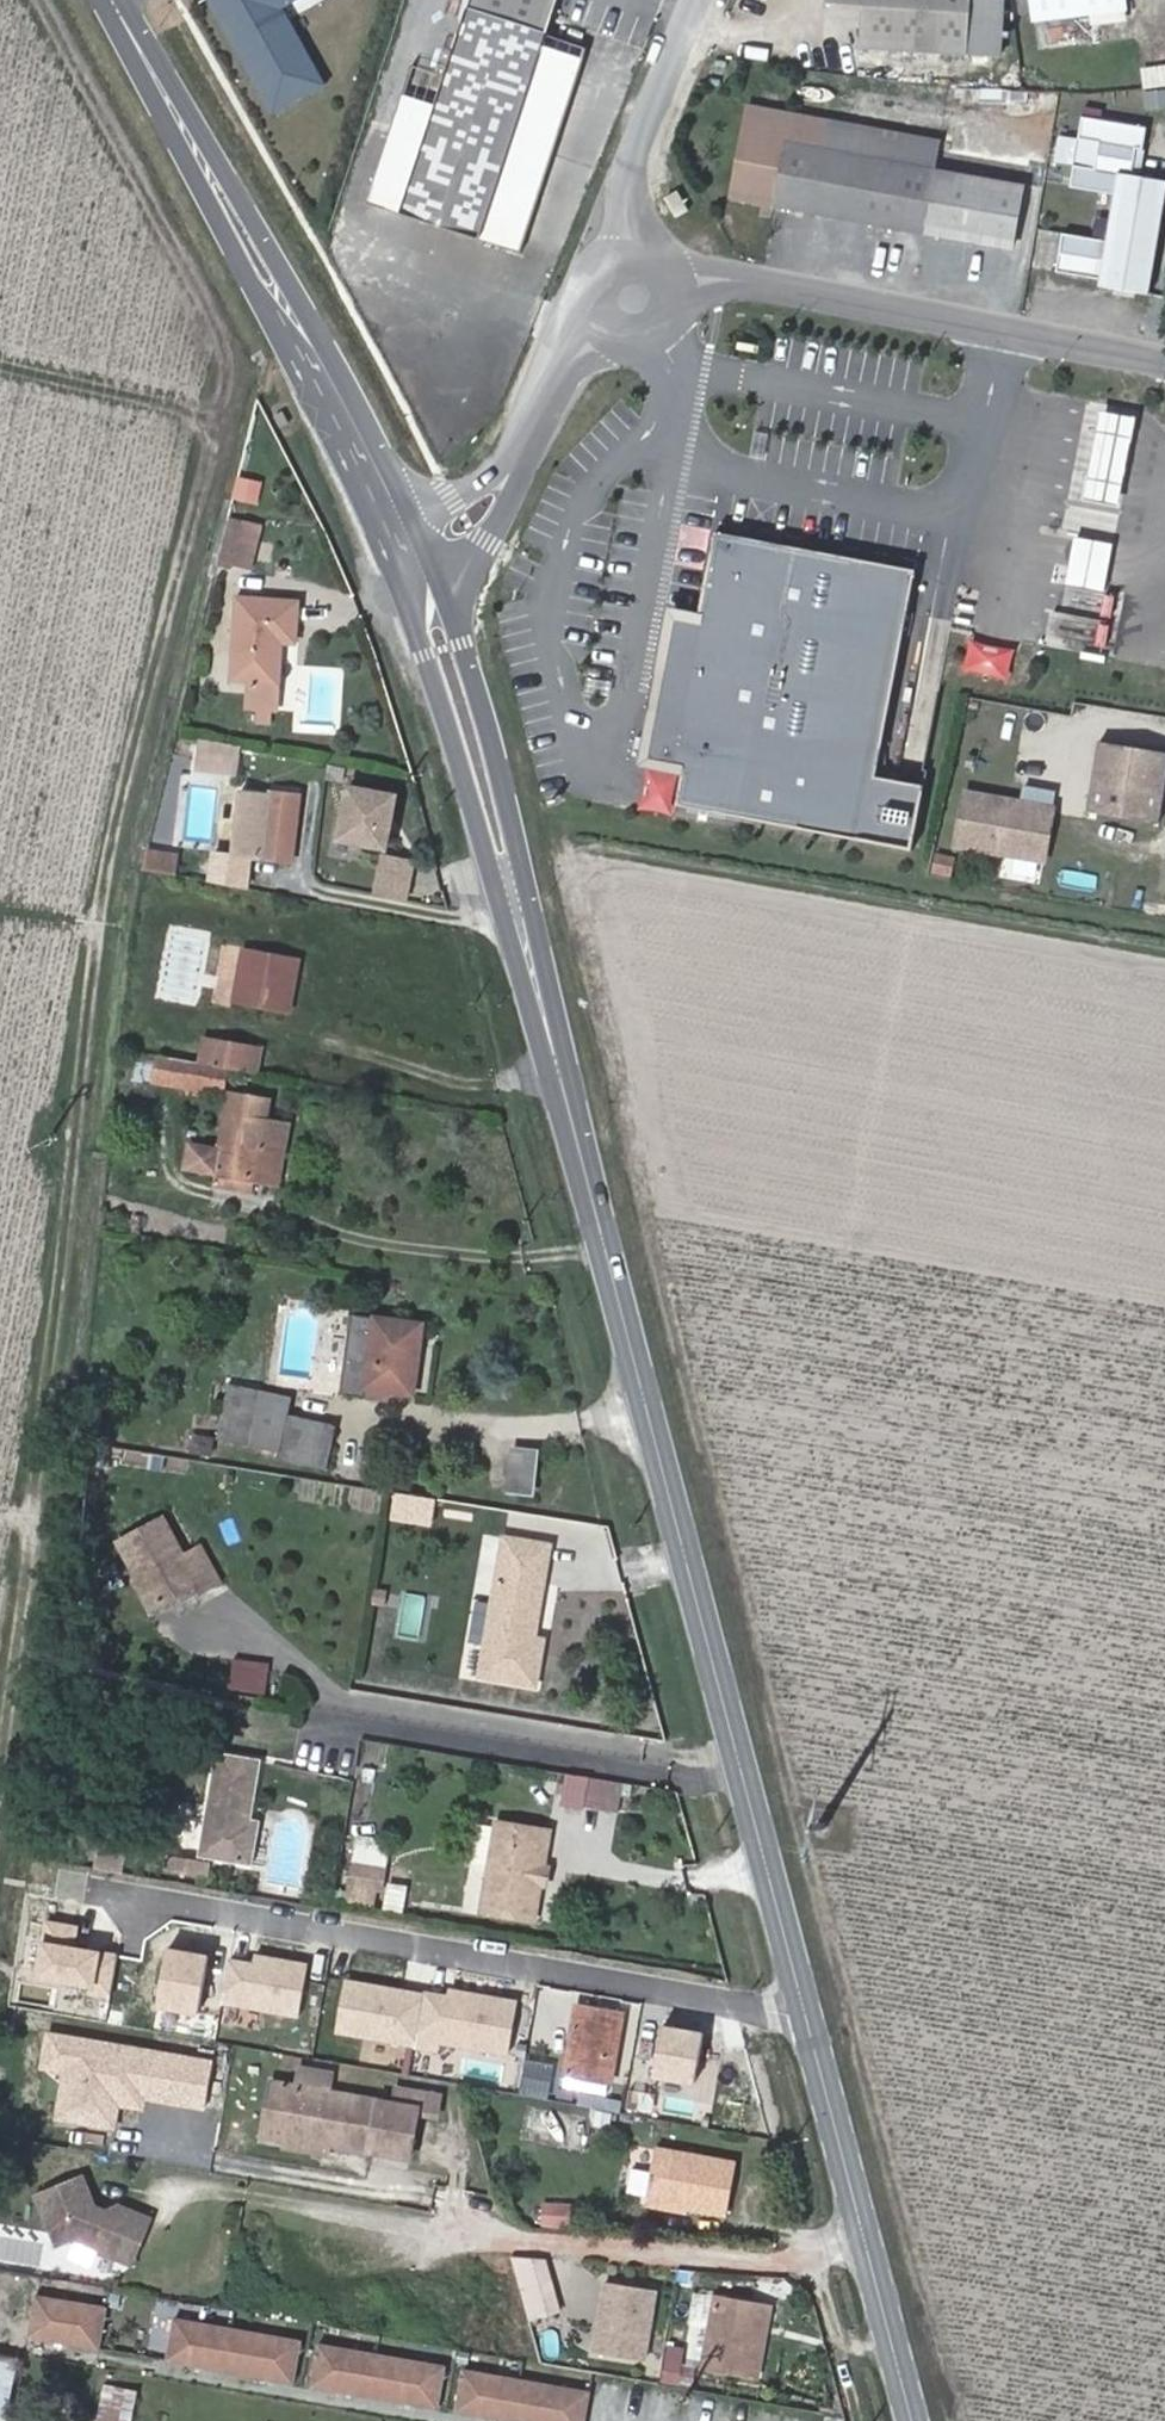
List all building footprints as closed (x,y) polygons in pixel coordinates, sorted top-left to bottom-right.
[(302,0),(210,0),(275,116),(328,86),(285,9),(302,0)] [(470,11),(548,36),(560,0),(473,0),(470,11)] [(1004,31),(1005,0),(829,0),(829,5),(864,7),(862,49),(970,56),(971,36),(986,36),(986,29),(1004,31)] [(1126,0),(1033,0),(1036,23),(1127,12),(1126,0)] [(403,215),(503,248),(508,233),(510,227),(513,219),(544,126),(552,129),(557,114),(548,111),(559,78),(537,70),(548,36),(470,11),(403,215)] [(1140,66),(1143,87),(1164,84),(1164,63),(1140,66)] [(731,72),(718,67),(714,79),(726,84),(731,72)] [(925,233),(937,171),(824,151),(829,121),(749,107),(733,199),(925,233)] [(1150,288),(1164,179),(1164,176),(1139,172),(1146,123),(1079,114),(1069,186),(1112,192),(1106,237),(1058,230),(1052,274),(1150,288)] [(937,171),(942,142),(829,121),(824,151),(937,171)] [(508,233),(519,237),(524,223),(513,219),(510,227),(508,233)] [(1119,418),(1103,500),(1134,506),(1150,424),(1119,418)] [(237,474),(230,497),(261,506),(268,483),(237,474)] [(264,526),(232,518),(229,533),(260,541),(264,526)] [(260,541),(229,533),(220,567),(233,570),(234,567),(253,571),(260,541)] [(1074,533),(1064,582),(1104,590),(1114,541),(1074,533)] [(891,781),(930,578),(734,541),(717,628),(683,621),(655,767),(697,775),(690,810),(929,855),(941,790),(891,781)] [(296,643),(299,603),(239,598),(234,682),(249,683),(279,685),(282,643),(296,643)] [(279,685),(249,683),(247,705),(278,707),(279,685)] [(1105,743),(1092,814),(1164,827),(1164,755),(1105,743)] [(240,757),(198,753),(196,771),(238,776),(240,757)] [(368,847),(388,850),(396,787),(340,780),(330,855),(367,860),(368,847)] [(176,803),(179,782),(165,781),(163,801),(176,803)] [(293,862),(300,797),(241,791),(235,855),(293,862)] [(1061,811),(975,795),(965,846),(1051,862),(1061,811)] [(154,834),(164,836),(169,813),(159,811),(154,834)] [(176,874),(179,850),(145,845),(141,869),(176,874)] [(371,893),(407,899),(414,857),(378,851),(371,893)] [(951,876),(955,855),(934,851),(930,872),(951,876)] [(1006,856),(1000,875),(1036,884),(1041,865),(1006,856)] [(290,1014),(301,958),(246,948),(236,1004),(290,1014)] [(221,1068),(226,1043),(205,1040),(201,1064),(201,1065),(221,1068)] [(260,1075),(264,1050),(226,1043),(221,1068),(228,1069),(260,1075)] [(155,1082),(188,1088),(192,1063),(160,1057),(155,1082)] [(201,1065),(201,1064),(192,1063),(188,1088),(224,1095),(228,1069),(221,1068),(201,1065)] [(232,1093),(217,1174),(257,1180),(271,1100),(232,1093)] [(254,1196),(257,1180),(217,1174),(214,1189),(254,1196)] [(414,1395),(424,1324),(352,1315),(341,1395),(366,1398),(367,1389),(392,1392),(414,1395)] [(329,1469),(338,1426),(288,1415),(292,1398),(230,1385),(218,1439),(278,1452),(276,1459),(329,1469)] [(392,1392),(367,1389),(366,1398),(391,1402),(392,1392)] [(194,1434),(191,1454),(210,1457),(213,1438),(194,1434)] [(514,1450),(511,1491),(533,1493),(538,1452),(514,1450)] [(436,1500),(399,1493),(395,1517),(432,1523),(436,1500)] [(203,1591),(221,1581),(202,1548),(185,1558),(165,1520),(122,1543),(140,1577),(157,1608),(199,1585),(203,1591)] [(548,1547),(506,1541),(484,1676),(538,1685),(545,1641),(533,1639),(548,1547)] [(157,1608),(140,1577),(134,1581),(150,1612),(157,1608)] [(267,1692),(269,1659),(232,1657),(229,1689),(267,1692)] [(202,1857),(254,1866),(262,1822),(253,1821),(264,1761),(220,1753),(202,1857)] [(586,1774),(580,1806),(616,1813),(623,1782),(586,1774)] [(535,1921),(551,1832),(500,1823),(484,1912),(535,1921)] [(354,1826),(351,1857),(368,1858),(371,1828),(354,1826)] [(211,1865),(170,1858),(168,1872),(209,1880),(211,1865)] [(373,1873),(347,1869),(340,1904),(367,1909),(373,1873)] [(81,1925),(47,1920),(44,1940),(38,1939),(32,1979),(87,1986),(86,1996),(112,1999),(118,1953),(78,1947),(81,1925)] [(199,2016),(210,1955),(171,1949),(162,1956),(154,1994),(158,2009),(199,2016)] [(253,1962),(231,1958),(223,2004),(299,2018),(309,1963),(255,1953),(253,1962)] [(425,1992),(344,1979),(335,2034),(439,2052),(441,2044),(509,2055),(519,1999),(449,1987),(448,1994),(425,1990),(425,1992)] [(577,2006),(566,2074),(611,2082),(613,2083),(624,2014),(577,2006)] [(213,2058),(46,2031),(40,2070),(59,2073),(52,2120),(117,2130),(121,2107),(144,2111),(146,2102),(204,2111),(213,2058)] [(609,2094),(611,2082),(566,2074),(564,2086),(609,2094)] [(288,2139),(297,2086),(272,2081),(263,2135),(288,2139)] [(373,2152),(382,2100),(297,2086),(288,2139),(333,2146),(373,2152)] [(403,2104),(382,2100),(373,2152),(412,2159),(420,2108),(438,2112),(441,2094),(406,2088),(403,2104)] [(525,2125),(567,2133),(571,2115),(528,2106),(525,2125)] [(332,2157),(333,2146),(288,2139),(287,2148),(332,2157)] [(737,2164),(657,2150),(652,2174),(648,2199),(682,2205),(729,2213),(737,2164)] [(648,2196),(652,2174),(629,2170),(625,2192),(648,2196)] [(83,2178),(36,2198),(57,2249),(74,2241),(128,2265),(148,2218),(115,2204),(105,2210),(94,2205),(83,2178)] [(682,2205),(648,2199),(647,2206),(681,2212),(682,2205)] [(547,2203),(545,2225),(573,2227),(574,2205),(547,2203)] [(592,2355),(649,2361),(656,2287),(599,2281),(592,2355)] [(25,2337),(100,2347),(106,2302),(32,2292),(25,2337)] [(767,2306),(715,2297),(703,2367),(755,2376),(767,2306)] [(552,2300),(525,2307),(530,2324),(557,2317),(552,2300)] [(767,2306),(755,2376),(762,2377),(774,2308),(767,2306)] [(171,2315),(163,2361),(294,2383),(301,2336),(171,2315)] [(315,2341),(308,2388),(439,2408),(446,2361),(315,2341)] [(663,2345),(659,2383),(679,2385),(683,2347),(663,2345)] [(3,2420),(8,2420),(21,2359),(0,2354),(0,2420),(3,2420)] [(590,2388),(457,2366),(449,2412),(502,2420),(585,2420),(590,2388)] [(139,2392),(106,2385),(98,2420),(132,2420),(139,2392)]
